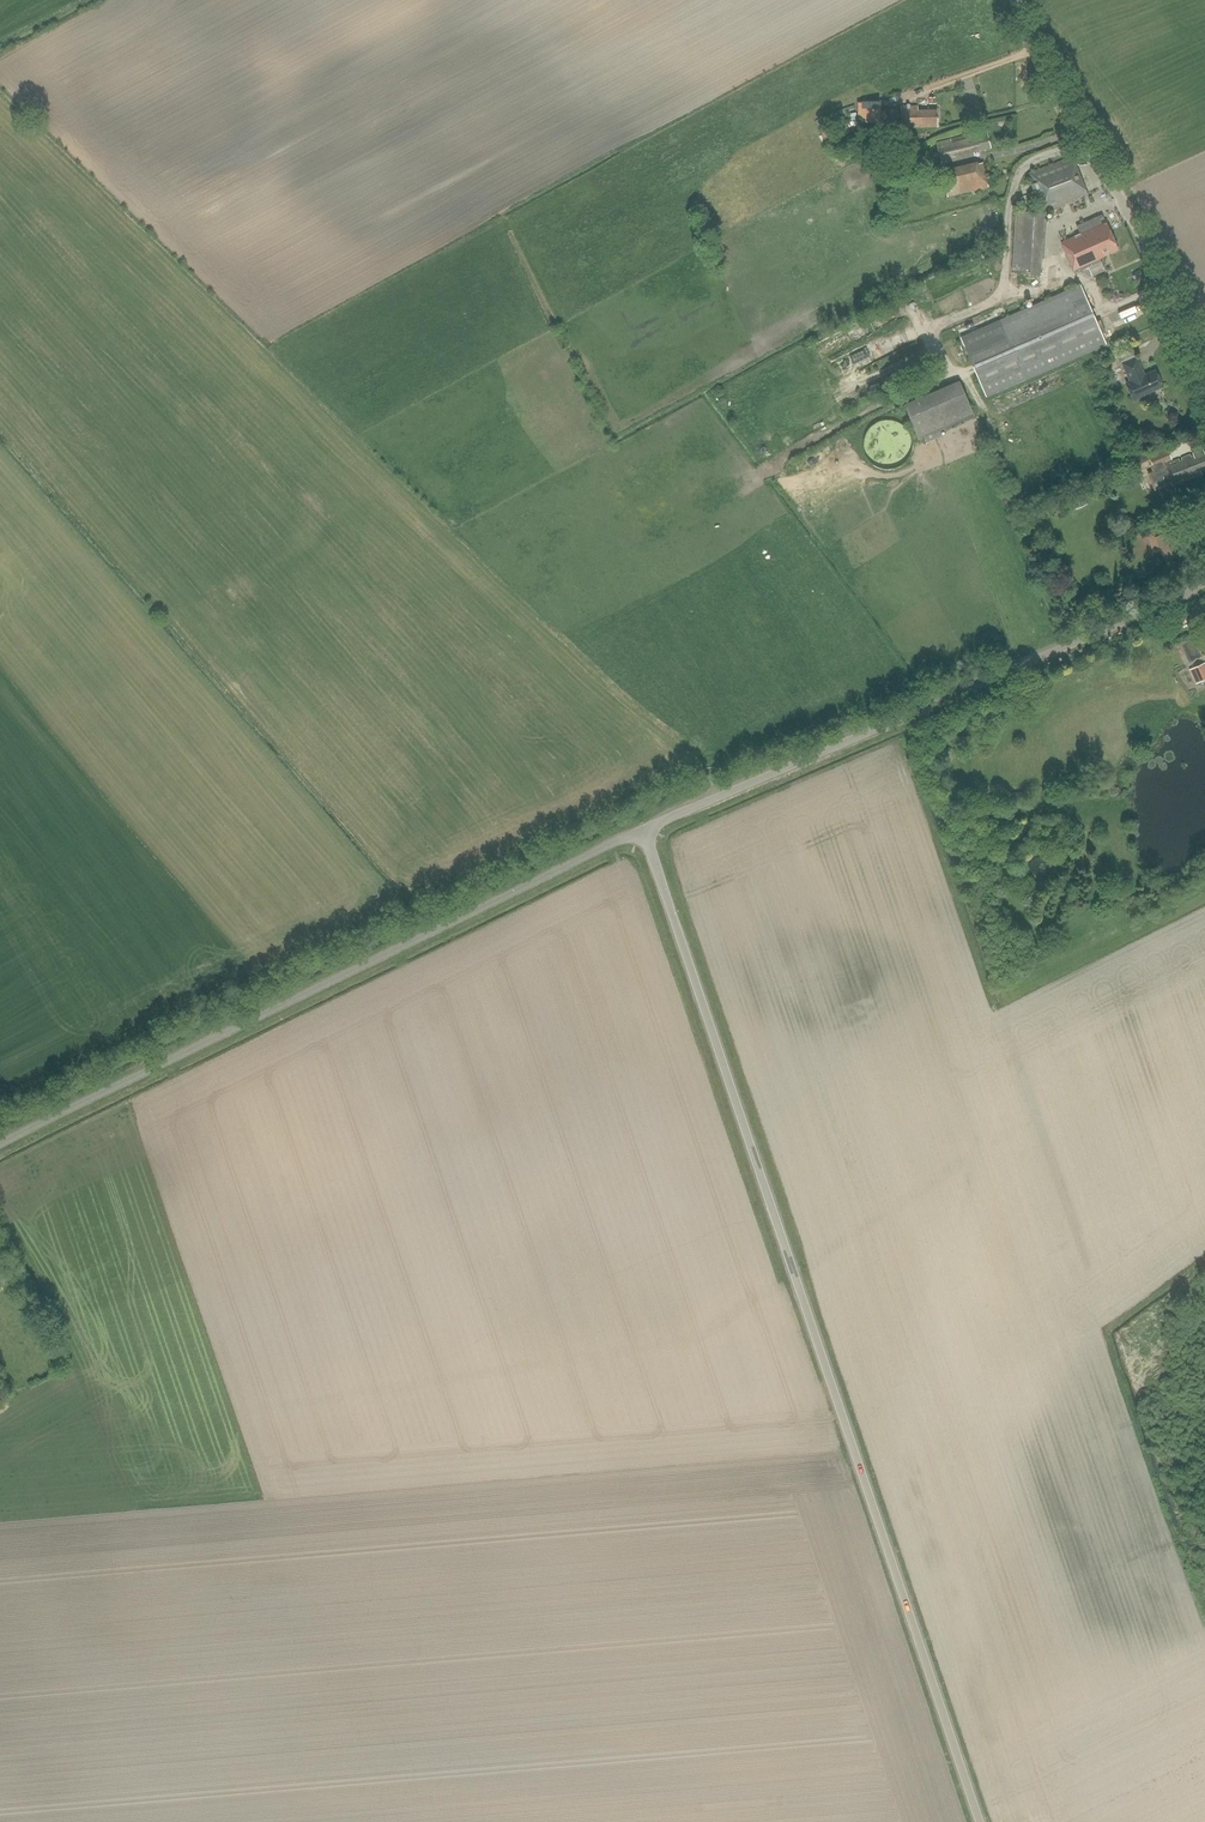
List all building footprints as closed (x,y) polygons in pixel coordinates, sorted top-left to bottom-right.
[(859,103),(860,115),(866,115),(866,122),(881,122),(880,102),(866,102),(866,103),(859,103)] [(901,128),(938,128),(938,109),(918,110),(918,107),(901,107),(901,128)] [(898,109),(886,109),(886,124),(898,123),(898,109)] [(831,128),(822,132),(828,146),(837,142),(831,128)] [(936,142),(938,147),(941,159),(940,159),(941,164),(975,156),(974,152),(992,147),(988,130),(936,142)] [(1043,215),(1044,215),(1088,198),(1073,157),(1028,174),(1043,214),(1043,215)] [(961,183),(947,186),(949,193),(963,190),(961,183)] [(1041,213),(1016,212),(1012,273),(1040,274),(1041,262),(1044,216),(1042,215),(1041,213)] [(1100,258),(1116,251),(1113,243),(1116,242),(1107,222),(1061,243),(1075,273),(1102,261),(1100,258)] [(1081,284),(961,337),(987,397),(1107,344),(1102,334),(1106,332),(1101,320),(1097,322),(1081,284)] [(1137,358),(1123,364),(1131,381),(1126,383),(1134,400),(1143,396),(1143,395),(1163,386),(1156,370),(1145,375),(1137,358)] [(904,404),(919,439),(975,416),(960,380),(904,404)] [(1171,485),(1172,487),(1195,478),(1194,474),(1204,470),(1204,454),(1203,449),(1193,453),(1194,455),(1191,456),(1190,454),(1182,458),(1183,460),(1180,461),(1179,459),(1166,464),(1165,462),(1172,459),(1168,449),(1135,462),(1137,466),(1150,461),(1154,471),(1148,473),(1155,491),(1171,485)] [(1083,493),(1072,497),(1077,509),(1087,505),(1083,493)] [(1154,553),(1161,550),(1168,568),(1183,562),(1170,531),(1161,535),(1158,528),(1145,533),(1154,553)] [(1171,618),(1175,627),(1187,622),(1183,613),(1171,618)] [(1204,680),(1204,666),(1204,663),(1189,670),(1196,684),(1204,680)]
